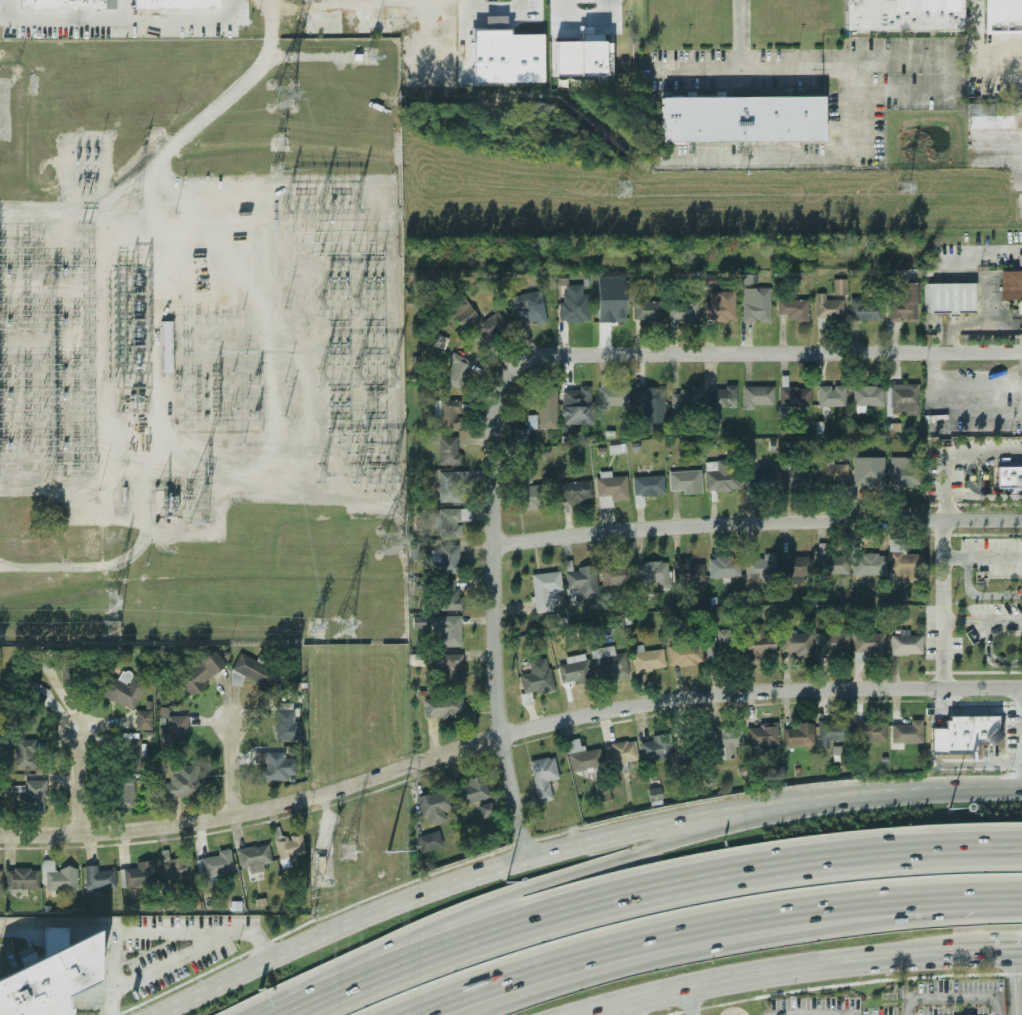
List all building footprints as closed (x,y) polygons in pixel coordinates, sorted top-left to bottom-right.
[(12,12),(12,0),(103,0),(103,12),(12,12)] [(126,9),(217,9),(217,0),(126,0),(126,9)] [(956,0),(962,0),(962,29),(846,30),(846,0),(956,0)] [(981,34),(980,0),(1021,0),(1021,33),(981,34)] [(547,38),(566,38),(566,35),(596,35),(596,39),(610,39),(611,74),(547,75),(547,38)] [(662,95),(824,97),(823,140),(662,139),(662,95)] [(1011,97),(1021,97),(1021,128),(1012,128),(1011,97)] [(967,103),(1010,103),(1010,128),(967,128),(967,103)] [(999,271),(1021,271),(1021,314),(1017,314),(1017,299),(1000,299),(999,271)] [(757,284),(757,275),(739,275),(740,284),(757,284)] [(834,294),(847,294),(846,278),(834,279),(834,294)] [(920,320),(920,281),(900,281),(900,296),(889,296),(889,320),(920,320)] [(922,283),(973,283),(973,312),(956,312),(956,317),(948,317),(948,312),(931,313),(931,311),(922,311),(922,283)] [(771,287),(745,287),(745,322),(771,322),(771,287)] [(736,320),(736,291),(707,291),(707,320),(736,320)] [(844,299),(827,299),(827,293),(816,293),(816,319),(844,319),(844,299)] [(526,319),(526,325),(546,323),(543,294),(513,297),(516,320),(526,319)] [(590,322),(590,302),(579,302),(579,296),(560,296),(560,322),(590,322)] [(809,300),(780,300),(780,311),(789,311),(789,321),(809,321),(809,300)] [(661,301),(633,301),(633,321),(661,321),(661,301)] [(670,301),(670,322),(699,322),(699,301),(670,301)] [(852,320),(882,320),(882,301),(852,301),(852,320)] [(625,319),(625,302),(598,302),(598,319),(625,319)] [(488,340),(501,327),(490,315),(476,328),(488,340)] [(161,374),(173,374),(173,321),(161,321),(161,374)] [(461,389),(473,361),(454,352),(442,380),(461,389)] [(811,407),(811,387),(789,387),(789,377),(781,377),(781,407),(811,407)] [(919,415),(919,384),(888,384),(888,415),(919,415)] [(702,386),(680,386),(680,395),(671,395),(671,409),(702,409),(702,386)] [(710,386),(710,407),(737,407),(737,386),(710,386)] [(744,408),(775,408),(775,386),(744,386),(744,408)] [(847,386),(818,386),(818,406),(847,406),(847,386)] [(884,386),(853,386),(853,406),(884,406),(884,386)] [(592,387),(562,387),(562,423),(592,423),(592,387)] [(598,407),(628,407),(628,388),(598,388),(598,407)] [(666,388),(635,388),(635,409),(644,409),(644,430),(666,430),(666,388)] [(557,390),(539,390),(539,415),(528,415),(528,429),(557,429),(557,390)] [(461,400),(435,400),(435,420),(442,420),(442,427),(461,427),(461,400)] [(721,417),(709,417),(709,435),(721,435),(721,417)] [(461,437),(441,437),(441,464),(461,464),(461,437)] [(921,481),(921,457),(891,457),(891,481),(921,481)] [(884,488),(885,461),(855,460),(854,488),(884,488)] [(708,493),(740,491),(739,470),(728,470),(728,461),(706,463),(708,493)] [(819,485),(848,485),(848,463),(819,462),(819,485)] [(745,465),(745,489),(774,489),(774,465),(745,465)] [(996,465),(1021,465),(1021,486),(996,486),(996,465)] [(811,489),(811,469),(782,469),(782,489),(811,489)] [(467,471),(440,471),(440,502),(463,502),(463,481),(467,481),(467,471)] [(629,502),(626,471),(596,474),(599,505),(629,502)] [(702,496),(701,472),(670,473),(670,494),(684,493),(684,496),(702,496)] [(541,485),(531,486),(530,473),(518,474),(521,509),(543,507),(541,485)] [(644,496),(665,494),(663,475),(633,477),(635,506),(645,505),(644,496)] [(560,483),(561,503),(593,501),(591,480),(560,483)] [(441,536),(462,536),(462,519),(472,519),(472,509),(436,509),(436,528),(441,528),(441,536)] [(410,559),(424,559),(424,543),(410,543),(410,559)] [(462,573),(462,545),(432,545),(432,564),(441,564),(441,573),(462,573)] [(922,554),(904,554),(904,547),(891,547),(891,581),(922,581),(922,554)] [(853,574),(885,574),(885,554),(853,554),(853,574)] [(746,555),(746,579),(776,579),(776,555),(746,555)] [(781,576),(791,576),(791,583),(803,583),(803,576),(812,576),(812,555),(781,555),(781,576)] [(849,555),(818,555),(818,574),(849,574),(849,555)] [(740,557),(710,557),(710,577),(740,577),(740,557)] [(673,561),(675,582),(705,580),(704,566),(691,566),(691,559),(673,561)] [(638,565),(639,584),(670,582),(668,563),(638,565)] [(570,599),(599,594),(594,565),(565,570),(570,599)] [(601,569),(603,586),(633,583),(631,566),(601,569)] [(536,610),(562,608),(559,572),(532,575),(536,610)] [(461,609),(461,580),(441,580),(441,609),(461,609)] [(461,646),(461,616),(435,616),(435,646),(461,646)] [(765,626),(745,626),(745,658),(776,658),(776,635),(765,635),(765,626)] [(735,629),(717,631),(718,642),(706,643),(707,662),(737,660),(735,629)] [(812,656),(812,634),(782,634),(782,656),(812,656)] [(849,634),(820,634),(820,655),(849,655),(849,634)] [(854,634),(854,656),(886,656),(886,634),(854,634)] [(923,635),(891,635),(891,654),(923,654),(923,635)] [(626,653),(615,655),(614,646),(593,649),(597,679),(629,674),(626,653)] [(635,672),(666,669),(664,649),(645,651),(644,646),(632,647),(635,672)] [(670,666),(703,664),(702,646),(669,647),(670,666)] [(43,670),(72,671),(72,650),(43,650),(43,670)] [(227,666),(213,651),(178,680),(191,696),(227,666)] [(464,681),(464,654),(443,654),(443,681),(464,681)] [(588,654),(566,658),(567,664),(559,666),(563,686),(592,681),(588,654)] [(241,685),(245,676),(270,690),(278,674),(242,656),(230,680),(241,685)] [(524,704),(533,703),(532,693),(554,690),(549,658),(529,661),(531,673),(520,675),(524,704)] [(147,682),(123,671),(119,680),(110,677),(102,696),(134,710),(147,682)] [(40,722),(43,685),(27,683),(23,720),(40,722)] [(463,718),(463,699),(425,699),(425,718),(463,718)] [(276,704),(276,739),(295,739),(295,704),(276,704)] [(136,730),(153,730),(153,710),(136,710),(136,730)] [(161,727),(161,747),(188,747),(188,716),(169,716),(169,727),(161,727)] [(759,716),(747,717),(747,746),(759,746),(759,754),(779,753),(778,723),(759,723),(759,716)] [(991,744),(975,743),(975,754),(944,754),(944,729),(944,720),(948,720),(948,716),(997,716),(997,736),(991,744)] [(830,740),(850,740),(850,721),(819,721),(819,747),(830,747),(830,740)] [(886,741),(886,721),(856,721),(856,741),(886,741)] [(814,746),(814,724),(784,724),(784,746),(814,746)] [(923,742),(923,725),(892,725),(892,742),(923,742)] [(714,729),(714,748),(725,748),(725,759),(735,759),(735,747),(743,747),(743,729),(714,729)] [(930,729),(944,729),(944,754),(930,754),(930,729)] [(704,730),(678,737),(682,753),(708,746),(704,730)] [(644,762),(672,755),(667,735),(639,742),(644,762)] [(141,739),(121,739),(121,767),(141,767),(141,739)] [(36,767),(36,740),(16,740),(16,767),(36,767)] [(600,747),(582,750),(580,740),(567,742),(572,772),(603,767),(600,747)] [(604,745),(607,765),(637,760),(634,740),(604,745)] [(842,747),(833,746),(832,755),(841,756),(842,747)] [(262,779),(297,780),(297,758),(286,758),(286,752),(262,752),(262,779)] [(531,760),(537,802),(555,799),(552,780),(558,779),(555,757),(531,760)] [(164,797),(200,797),(200,765),(172,765),(172,781),(164,781),(164,797)] [(455,786),(462,806),(490,796),(483,775),(455,786)] [(113,807),(134,807),(134,777),(113,777),(113,807)] [(46,780),(24,780),(24,786),(13,786),(13,811),(46,811),(46,780)] [(596,786),(600,802),(611,799),(607,783),(596,786)] [(454,807),(446,787),(417,799),(428,826),(446,819),(443,811),(454,807)] [(480,806),(483,817),(495,814),(491,803),(480,806)] [(281,860),(307,853),(301,832),(275,840),(281,860)] [(420,851),(442,848),(440,832),(418,835),(420,851)] [(264,869),(263,863),(272,861),(269,844),(238,849),(242,873),(264,869)] [(234,873),(231,851),(201,854),(204,877),(234,873)] [(194,877),(192,858),(169,860),(168,854),(162,854),(164,879),(194,877)] [(55,860),(43,860),(43,889),(78,889),(78,868),(55,868),(55,860)] [(136,862),(136,869),(121,870),(122,886),(156,885),(155,861),(136,862)] [(85,866),(85,889),(115,889),(115,866),(85,866)] [(39,889),(39,868),(6,868),(6,889),(39,889)] [(64,998),(64,1014),(0,1014),(0,979),(99,931),(97,982),(64,998)]
